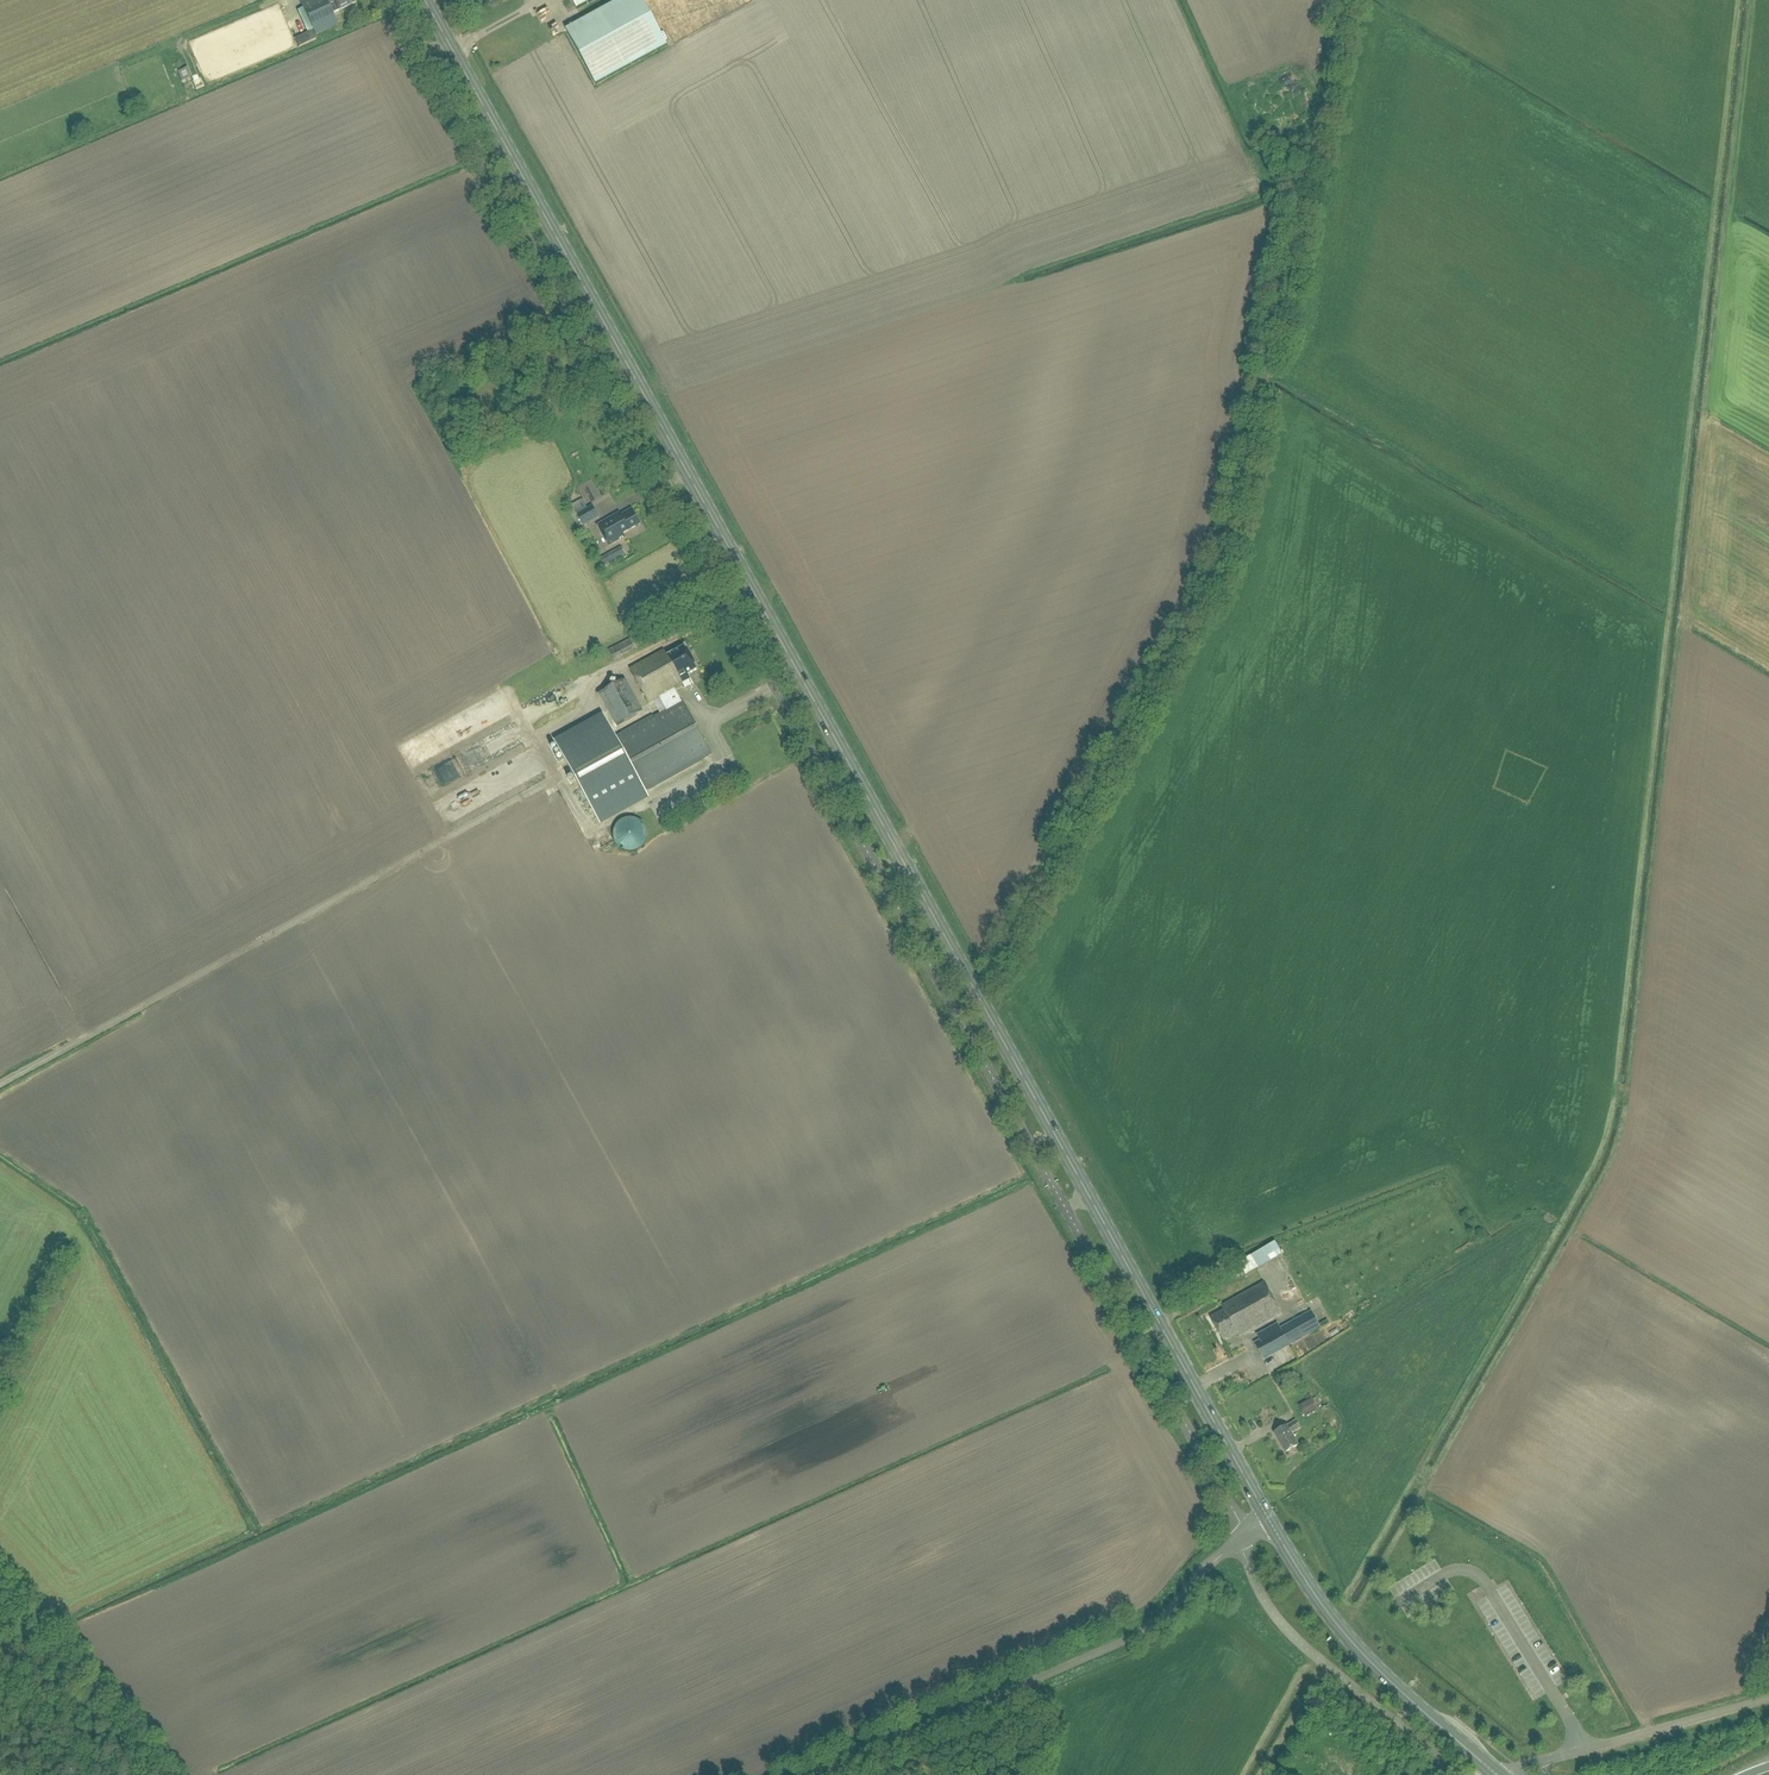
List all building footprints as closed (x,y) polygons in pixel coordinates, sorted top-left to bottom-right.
[(353,0),(308,0),(300,4),(315,36),(337,25),(332,14),(338,11),(338,12),(355,4),(353,0)] [(566,31),(596,86),(668,47),(642,0),(622,0),(566,31)] [(577,9),(594,0),(572,0),(577,9)] [(296,34),(300,48),(308,46),(304,32),(296,34)] [(186,91),(197,88),(191,69),(180,73),(186,91)] [(599,518),(593,507),(577,516),(583,527),(599,518)] [(640,526),(632,511),(599,528),(609,547),(618,541),(624,538),(622,535),(640,526)] [(625,555),(621,548),(607,556),(611,563),(625,555)] [(635,650),(630,640),(608,651),(614,662),(635,650)] [(603,716),(556,742),(600,822),(647,796),(645,792),(712,755),(675,690),(683,685),(682,684),(691,679),(689,675),(698,670),(685,646),(667,656),(664,651),(630,669),(649,703),(659,697),(667,711),(616,739),(603,716)] [(641,713),(624,682),(600,695),(617,726),(641,713)] [(489,720),(510,709),(505,701),(485,711),(489,720)] [(506,742),(519,729),(507,717),(494,729),(506,742)] [(566,726),(555,732),(558,739),(589,723),(586,717),(571,724),(574,729),(569,732),(566,726)] [(647,837),(647,836),(647,834),(647,833),(647,831),(646,830),(646,829),(645,827),(644,826),(643,825),(642,824),(641,823),(640,822),(639,821),(638,821),(636,820),(635,820),(633,819),(632,819),(631,819),(629,819),(628,819),(626,820),(625,820),(623,821),(622,821),(621,822),(620,823),(619,824),(618,825),(617,826),(616,827),(615,829),(615,830),(614,831),(614,833),(614,834),(614,836),(614,837),(614,839),(614,840),(615,842),(615,843),(616,844),(617,845),(618,847),(619,848),(620,849),(621,850),(622,850),(623,851),(625,852),(626,852),(628,852),(629,852),(631,853),(632,852),(633,852),(635,852),(636,852),(638,851),(639,850),(640,850),(641,849),(642,848),(643,847),(644,845),(645,844),(646,843),(646,842),(647,840),(647,839),(647,837)] [(1282,1255),(1274,1242),(1237,1264),(1245,1277),(1282,1255)] [(1281,1315),(1264,1283),(1221,1307),(1223,1311),(1209,1319),(1222,1341),(1235,1334),(1238,1338),(1281,1315)] [(1321,1328),(1312,1312),(1280,1329),(1281,1331),(1255,1345),(1262,1358),(1289,1344),(1289,1345),(1321,1328)] [(1302,1407),(1308,1417),(1320,1411),(1314,1400),(1302,1407)] [(1300,1429),(1296,1422),(1288,1426),(1274,1434),(1285,1453),(1298,1446),(1291,1434),(1300,1429)] [(1435,1561),(1429,1566),(1437,1574),(1442,1569),(1435,1561)]
